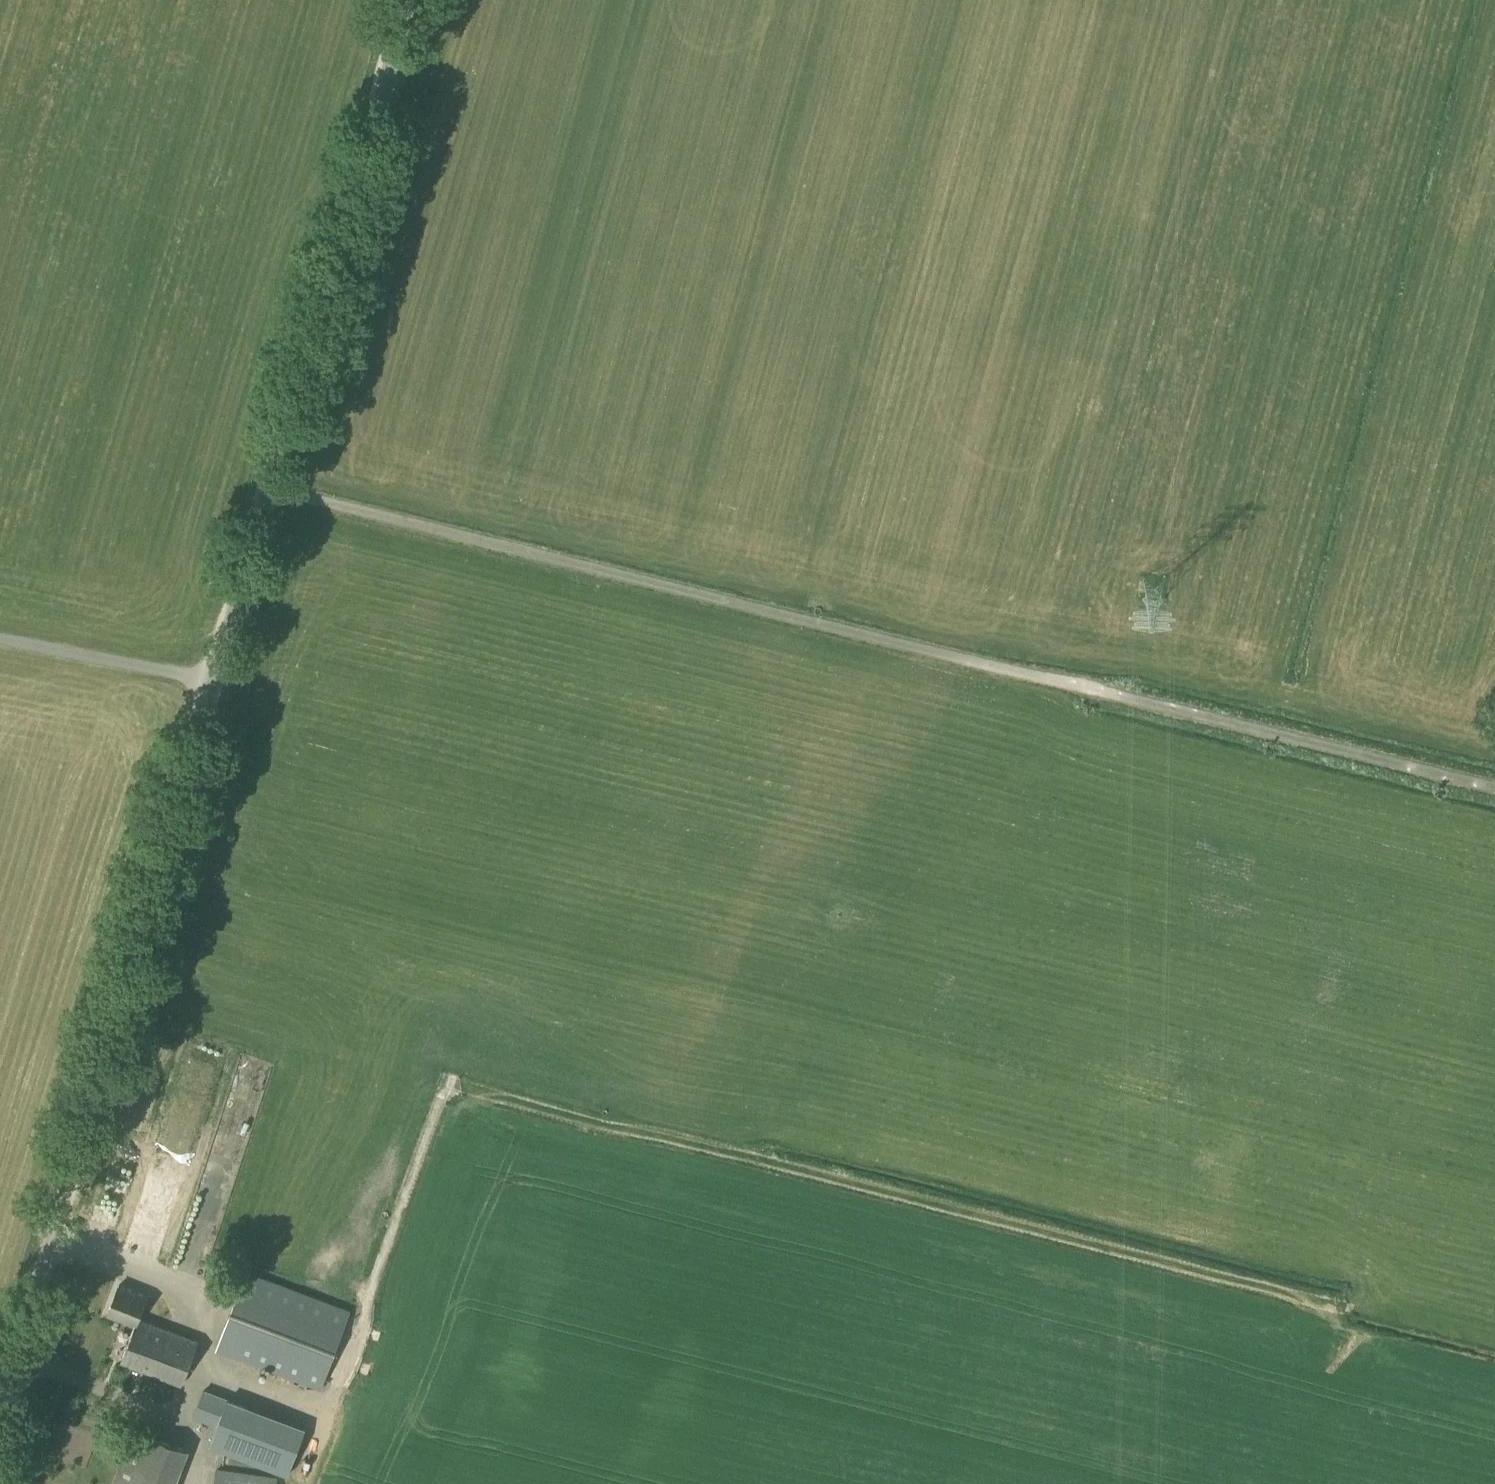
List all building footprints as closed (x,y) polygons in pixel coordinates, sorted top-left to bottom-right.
[(235,1095),(216,1155),(242,1163),(261,1103),(235,1095)] [(192,1163),(168,1152),(157,1176),(181,1187),(192,1163)] [(320,1390),(349,1311),(246,1273),(217,1352),(320,1390)] [(181,1386),(198,1343),(139,1320),(147,1298),(119,1287),(108,1316),(136,1327),(122,1363),(181,1386)] [(286,1478),(304,1433),(202,1393),(192,1418),(216,1427),(208,1448),(286,1478)] [(188,1451),(132,1430),(112,1483),(175,1483),(188,1451)] [(276,1479),(215,1469),(213,1483),(275,1483),(276,1479)]
